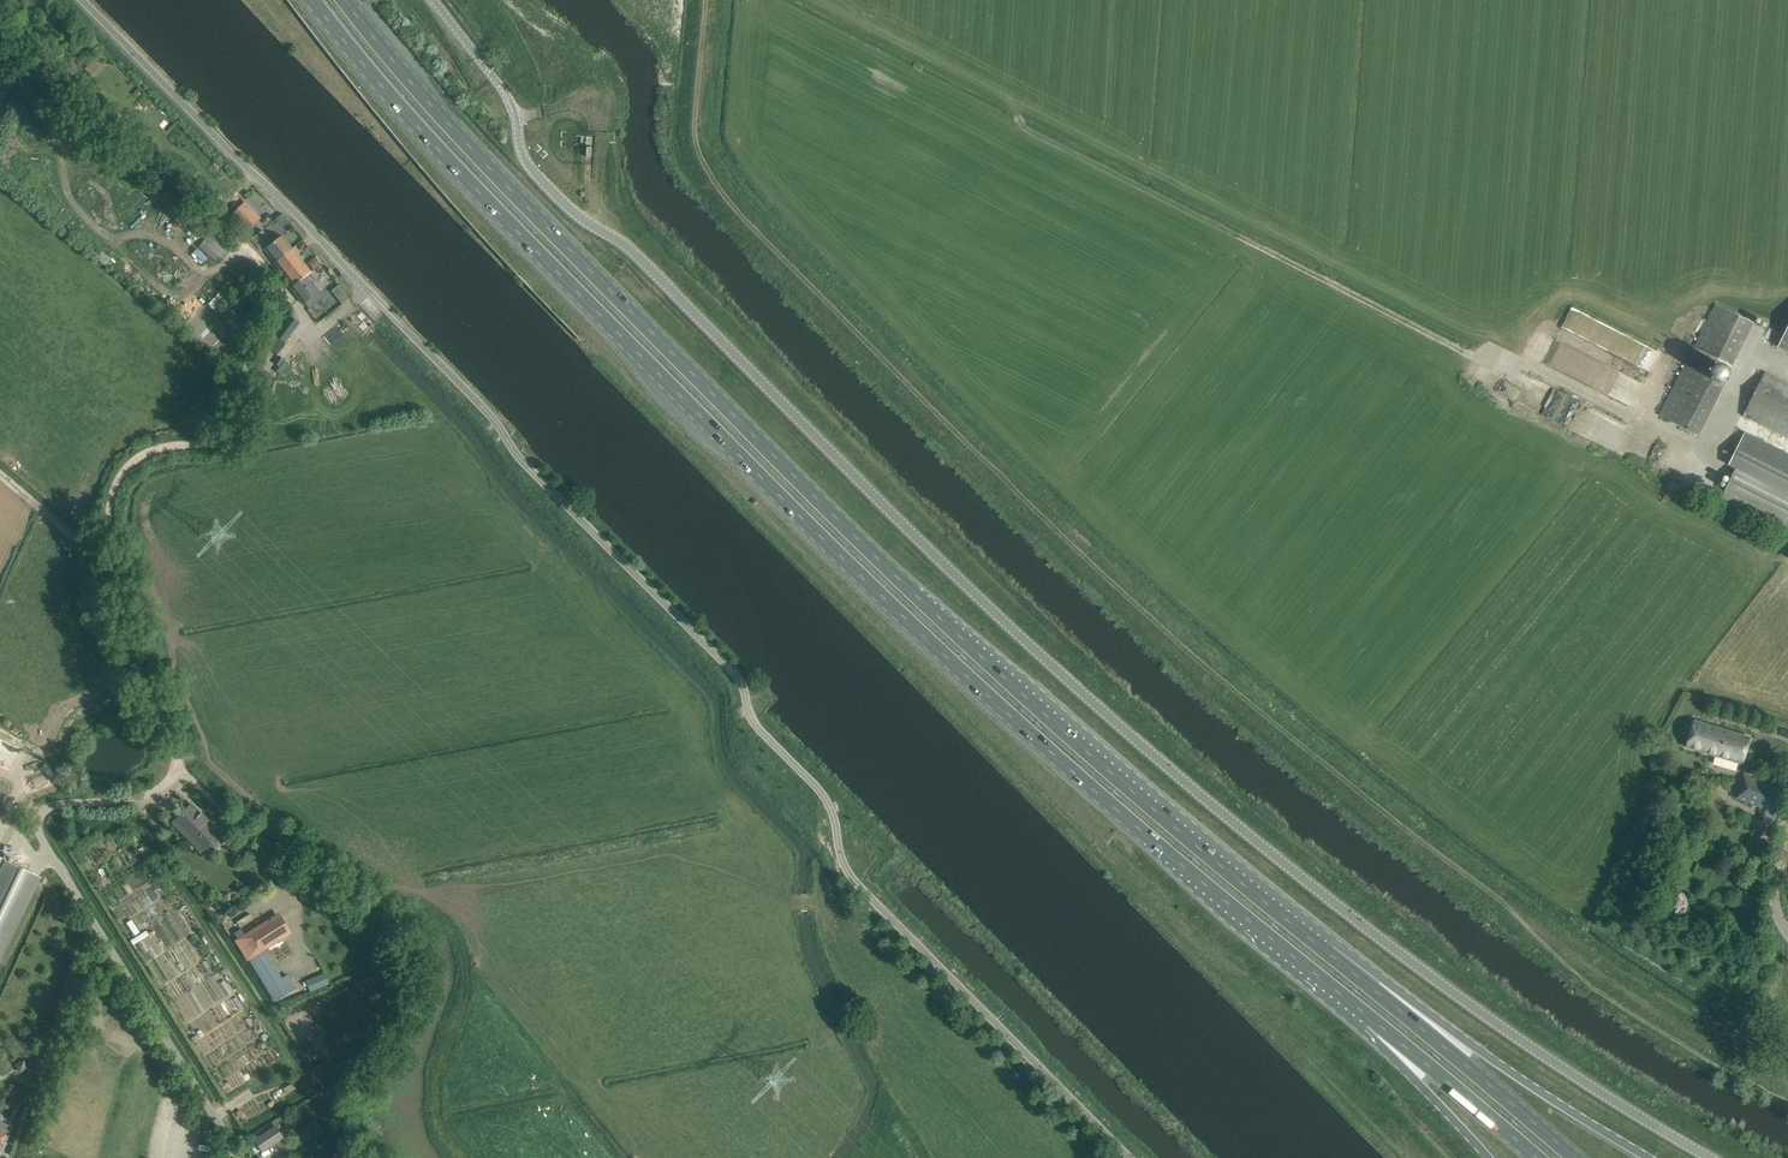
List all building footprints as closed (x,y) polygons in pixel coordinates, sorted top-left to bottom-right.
[(91,76),(101,69),(93,59),(83,66),(91,76)] [(260,219),(243,202),(230,216),(247,232),(260,219)] [(262,230),(251,238),(262,251),(264,249),(274,262),(291,249),(281,236),(272,243),(262,230)] [(201,242),(202,243),(198,247),(214,260),(217,256),(221,259),(231,247),(211,231),(201,242)] [(308,274),(311,272),(291,249),(274,262),(293,286),(308,274)] [(293,286),(290,288),(303,304),(305,303),(309,308),(325,296),(308,274),(293,286)] [(340,304),(348,298),(337,284),(329,290),(340,304)] [(1716,304),(1694,347),(1731,366),(1754,320),(1747,316),(1745,319),(1716,304)] [(274,335),(285,343),(299,323),(288,316),(274,335)] [(1778,347),(1787,352),(1787,328),(1778,347)] [(1543,330),(1530,354),(1539,359),(1552,335),(1543,330)] [(1686,363),(1660,414),(1699,434),(1725,382),(1686,363)] [(1743,416),(1787,439),(1787,384),(1765,372),(1743,416)] [(1729,465),(1736,469),(1787,496),(1787,456),(1745,434),(1729,465)] [(1719,503),(1787,537),(1787,496),(1736,469),(1730,480),(1719,503)] [(1750,737),(1694,720),(1686,746),(1742,764),(1750,737)] [(1777,813),(1786,792),(1745,776),(1736,798),(1777,813)] [(216,847),(224,840),(191,806),(183,814),(181,811),(178,814),(180,816),(174,822),(201,850),(210,841),(216,847)] [(38,879),(39,877),(0,858),(0,958),(38,879)] [(244,935),(237,940),(251,962),(274,1002),(290,992),(297,988),(288,974),(281,978),(264,949),(288,933),(277,915),(244,935)] [(92,1032),(96,1021),(84,1017),(81,1028),(92,1032)] [(234,1073),(246,1065),(238,1053),(226,1061),(234,1073)] [(272,1126),(253,1137),(260,1149),(279,1137),(272,1126)] [(336,1147),(340,1157),(356,1157),(355,1157),(354,1154),(350,1145),(350,1146),(345,1147),(344,1144),(342,1145),(336,1147)]
